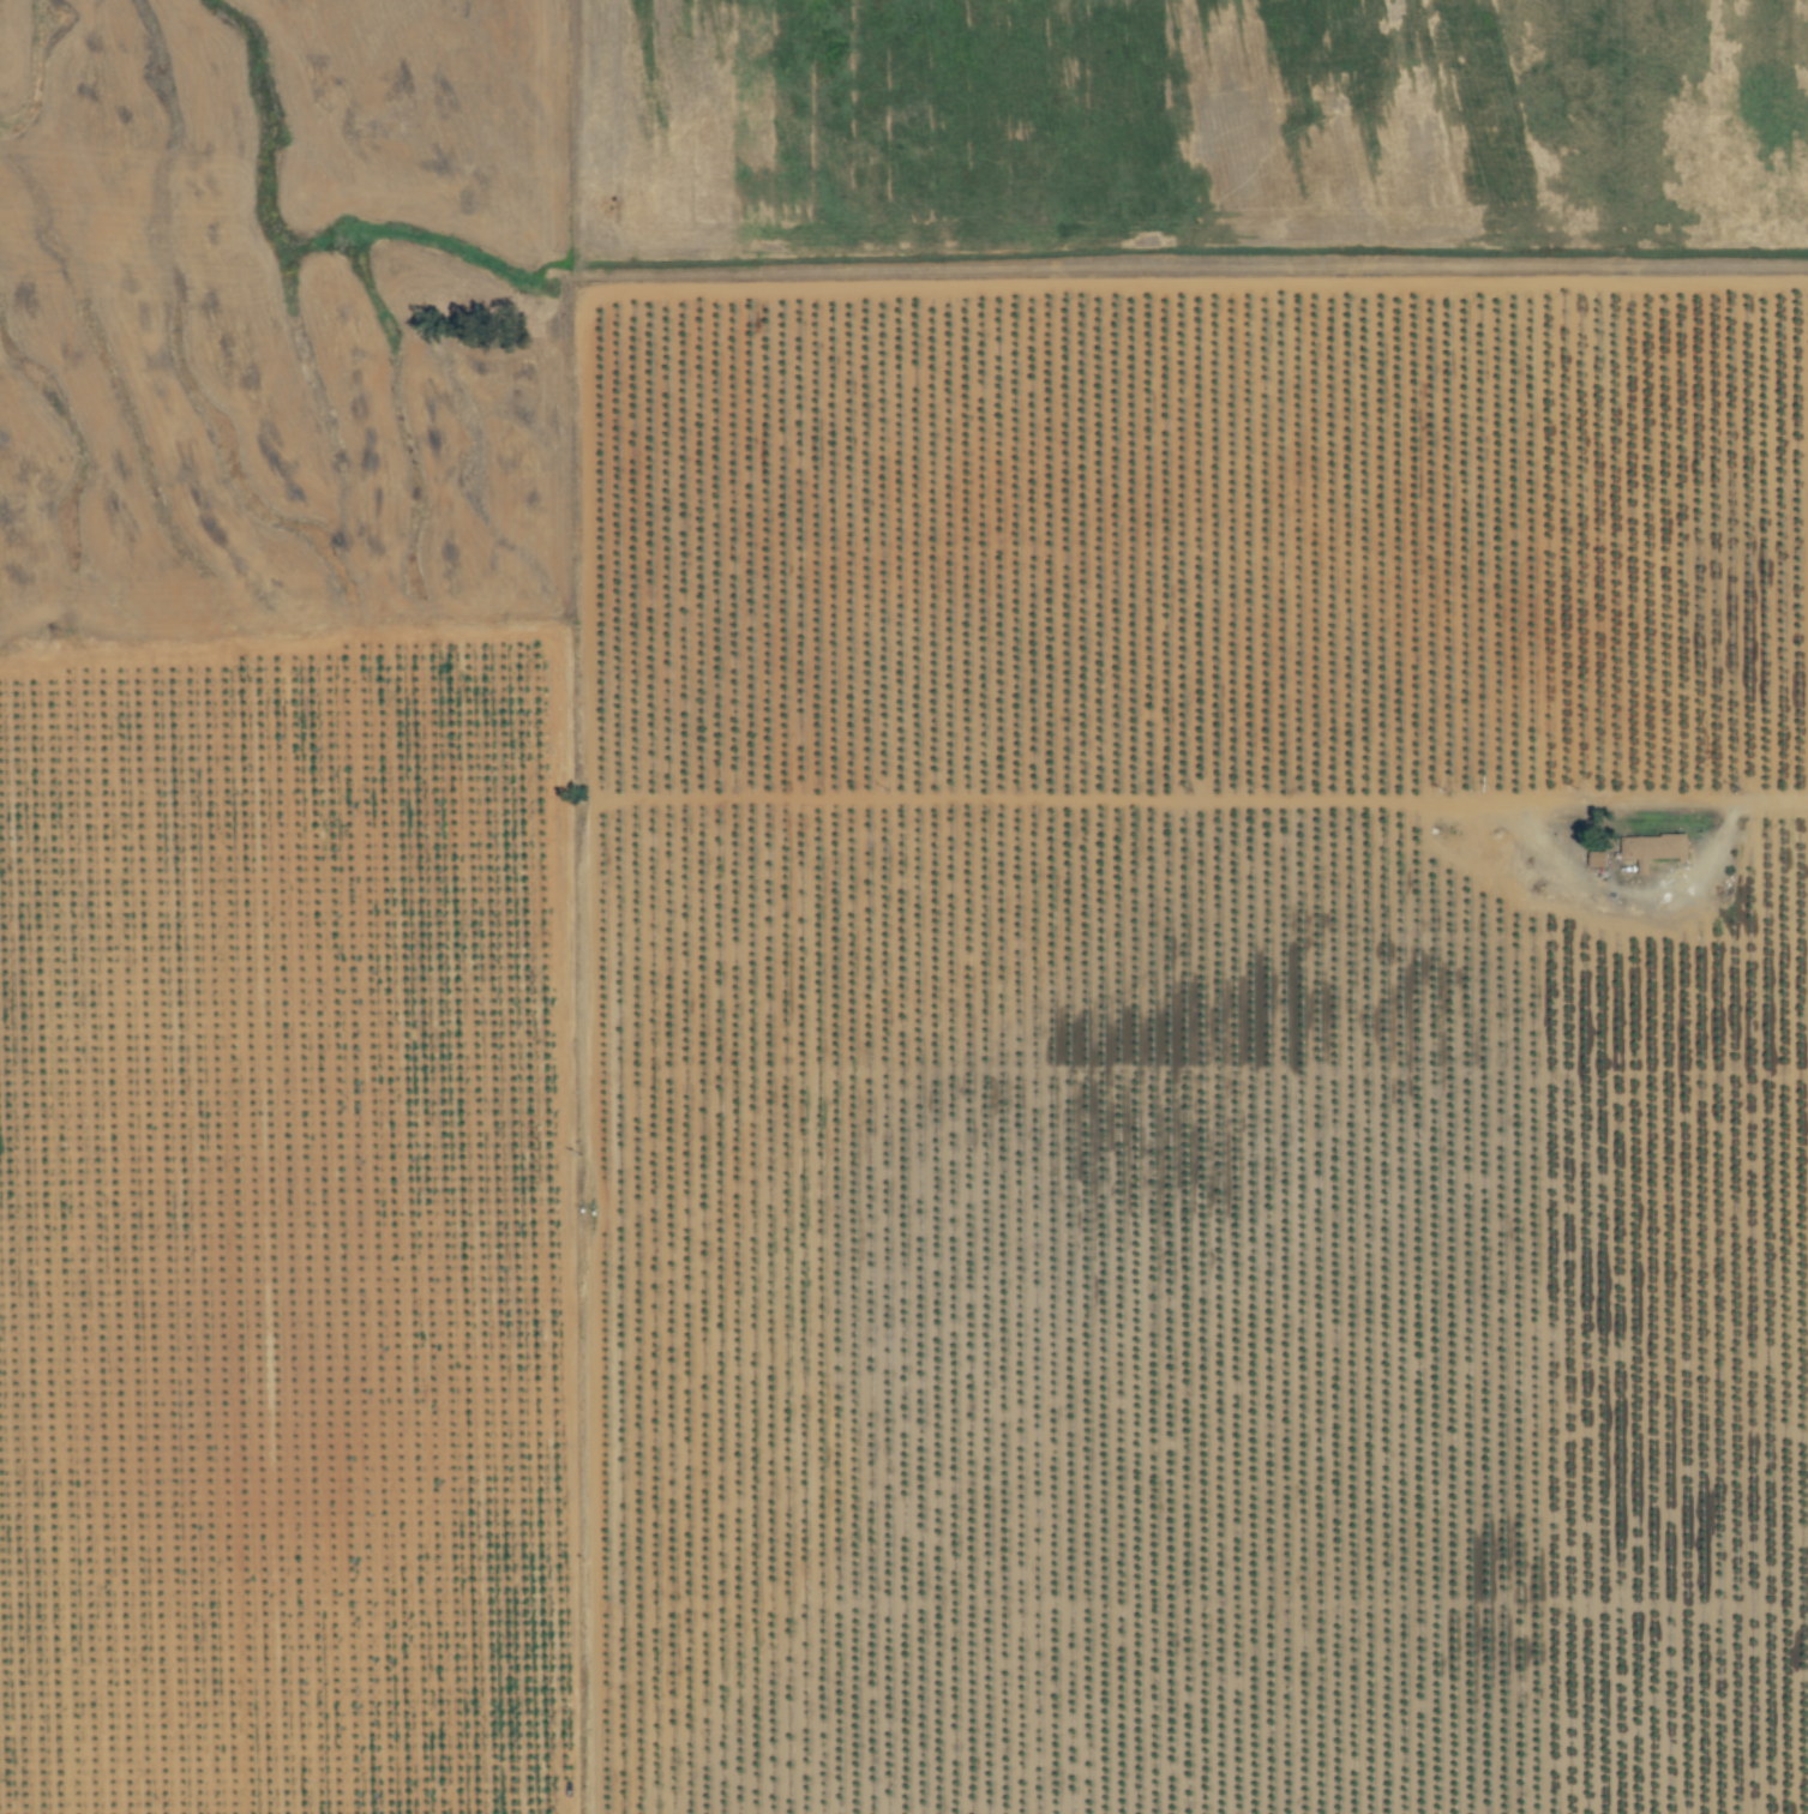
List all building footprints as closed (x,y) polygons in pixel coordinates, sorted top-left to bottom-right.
[(1622,838),(1623,861),(1640,861),(1640,877),(1650,876),(1650,861),(1689,860),(1688,836),(1622,838)]
